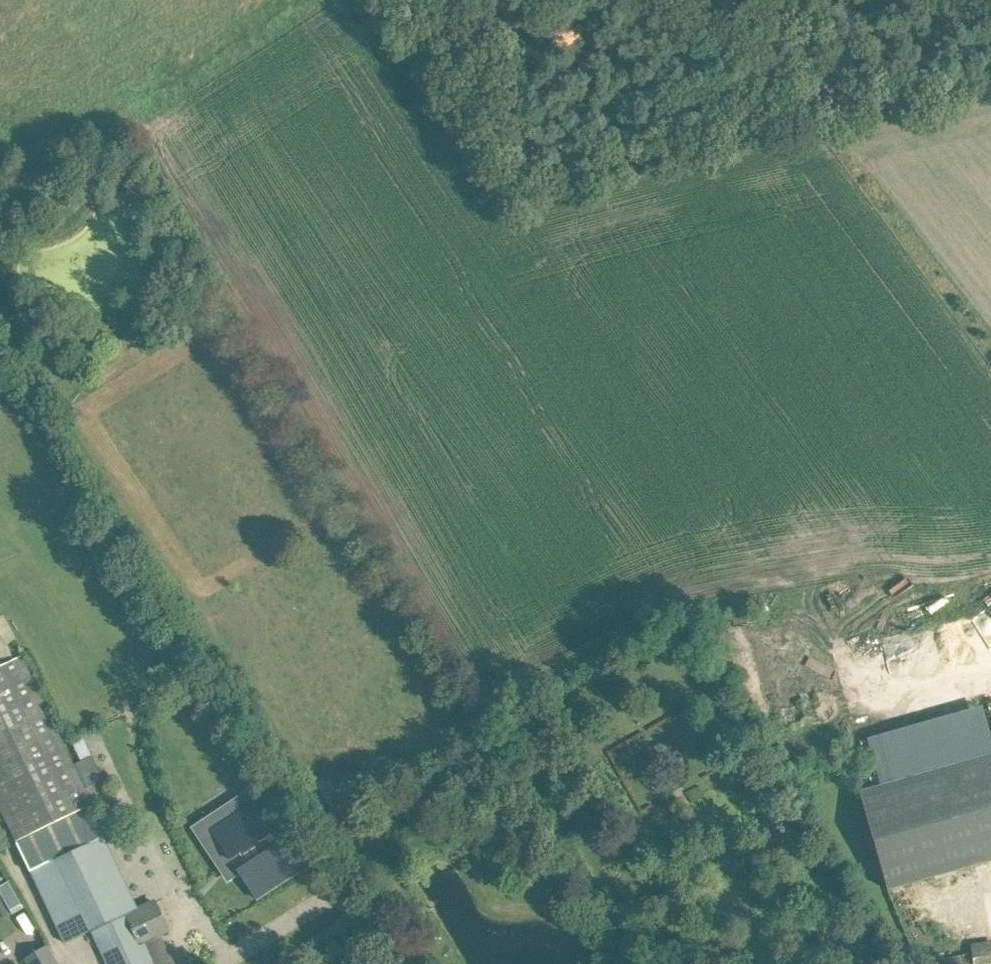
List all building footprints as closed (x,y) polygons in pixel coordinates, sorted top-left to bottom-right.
[(0,667),(0,806),(16,839),(97,803),(23,656),(0,667)] [(84,738),(74,742),(83,763),(94,759),(84,738)] [(860,791),(888,889),(990,860),(990,754),(860,791)] [(256,800),(211,829),(241,874),(257,898),(301,869),(256,800)] [(16,839),(66,942),(91,930),(107,963),(156,963),(146,943),(171,931),(156,899),(137,908),(89,808),(16,839)] [(21,906),(10,881),(0,886),(0,910),(2,915),(21,906)] [(972,944),(974,963),(990,963),(990,942),(972,944)] [(26,957),(30,963),(58,963),(46,944),(26,957)] [(860,956),(835,963),(862,963),(860,956)]
